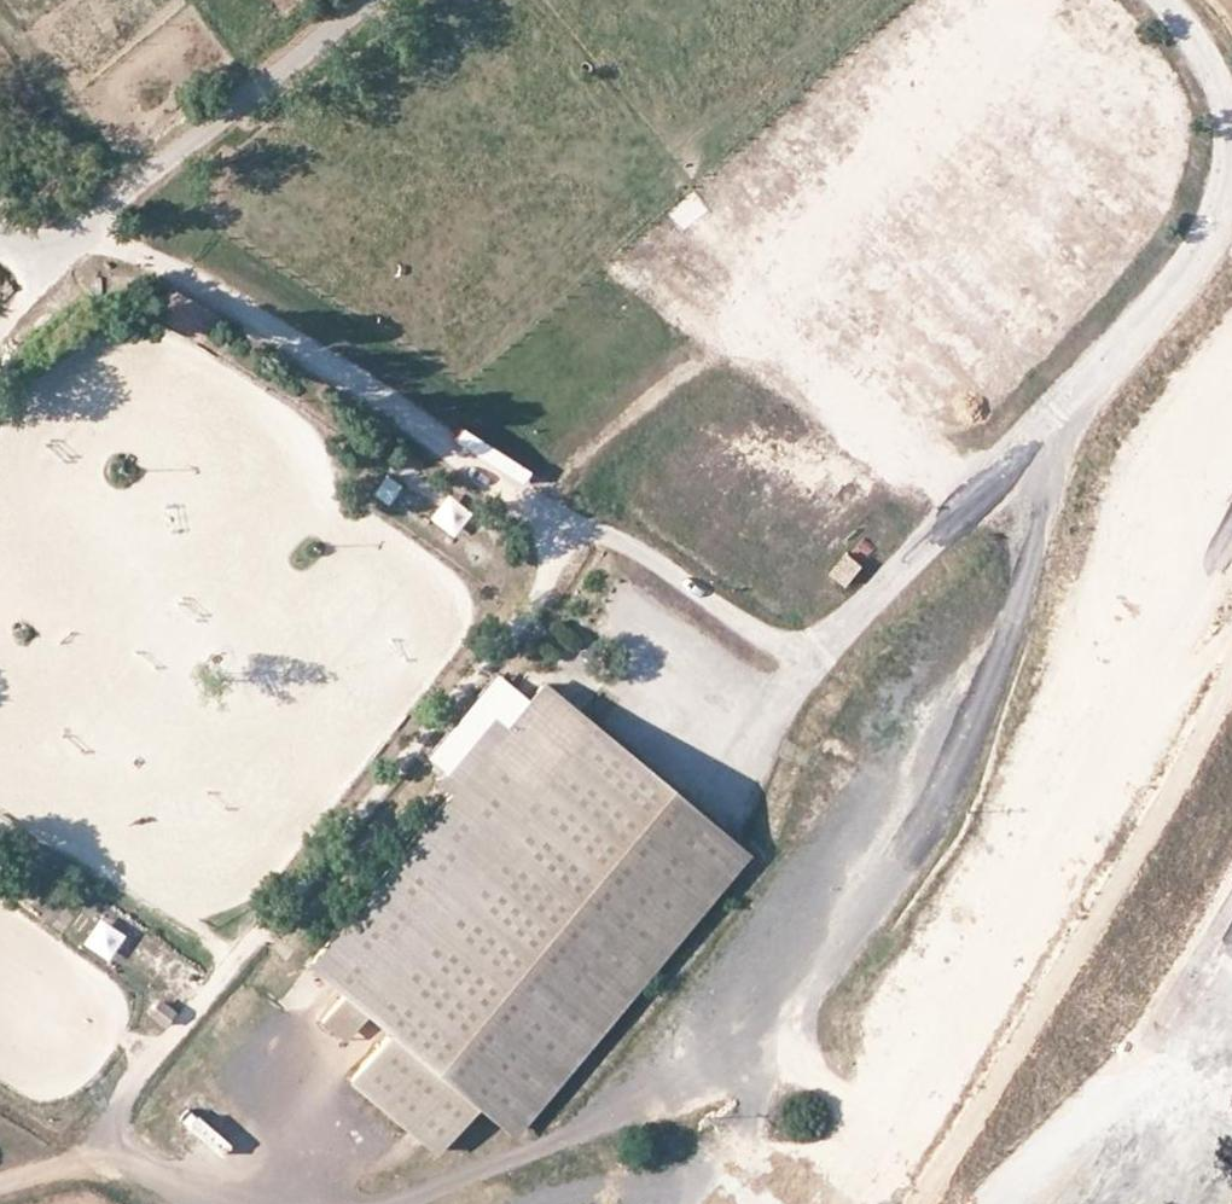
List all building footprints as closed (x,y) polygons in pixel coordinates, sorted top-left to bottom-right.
[(371,491),(391,504),(404,484),(383,471),(371,491)] [(848,556),(831,576),(845,587),(861,568),(848,556)] [(440,779),(451,788),(539,682),(527,673),(440,779)] [(451,788),(307,961),(343,990),(356,1001),(587,722),(539,682),(451,788)] [(507,1126),(738,846),(587,722),(356,1001),(343,990),(320,1018),(343,1038),(367,1010),(390,1029),(349,1079),(433,1149),(474,1099),(507,1126)] [(94,917),(79,945),(105,960),(121,932),(94,917)] [(158,996),(146,1015),(167,1028),(179,1010),(158,996)]
